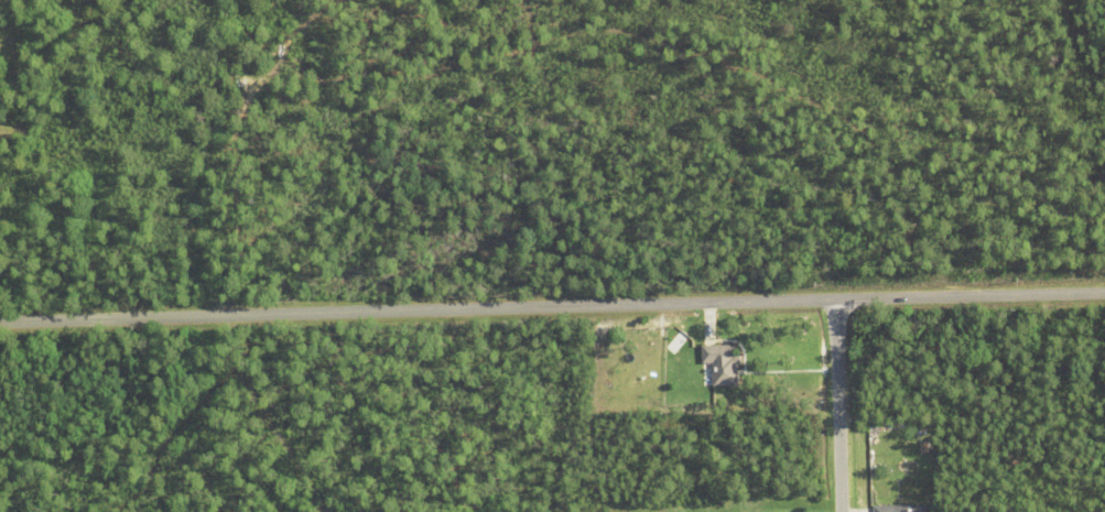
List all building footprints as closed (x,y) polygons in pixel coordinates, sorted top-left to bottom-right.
[(741,355),(741,364),(738,364),(738,372),(739,372),(739,385),(714,385),(713,362),(703,362),(702,345),(735,345),(735,355),(741,355)] [(876,511),(932,511),(932,503),(876,504),(876,511)]
